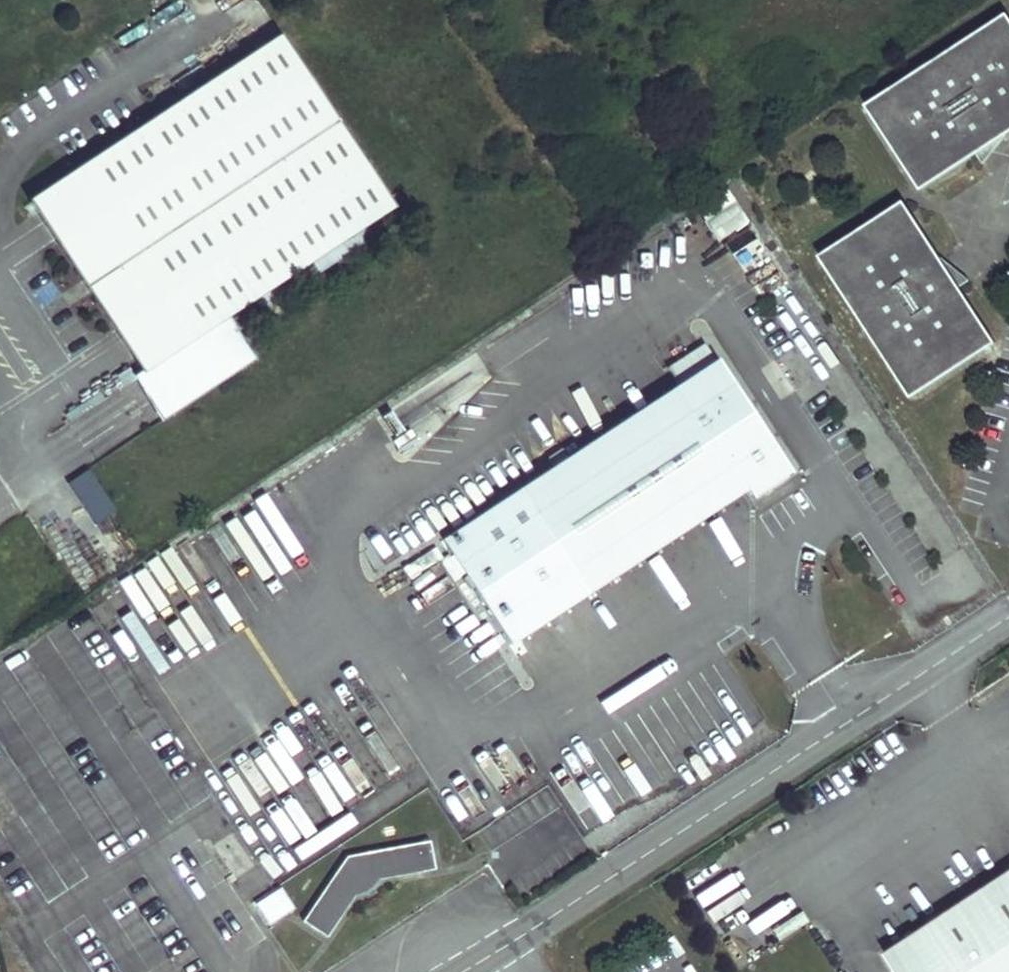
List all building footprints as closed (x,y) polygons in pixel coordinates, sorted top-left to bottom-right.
[(921,188),(1008,130),(1008,15),(1006,11),(865,103),(921,188)] [(272,38),(24,207),(141,380),(169,422),(255,365),(226,322),(252,305),(259,315),(368,241),(361,231),(391,210),(336,131),(272,38)] [(904,199),(819,254),(911,395),(996,339),(904,199)] [(514,646),(745,490),(750,499),(789,474),(715,361),(712,362),(701,345),(664,369),(675,387),(446,542),(514,646)] [(169,422),(141,380),(134,385),(162,427),(169,422)] [(85,469),(64,485),(95,525),(115,509),(85,469)] [(298,925),(320,944),(358,902),(364,900),(368,899),(371,898),(374,896),(377,893),(380,890),(383,887),(438,877),(433,847),(355,862),(298,925)] [(885,955),(896,971),(1008,971),(1008,874),(885,955)] [(266,925),(292,910),(280,889),(254,904),(266,925)]
